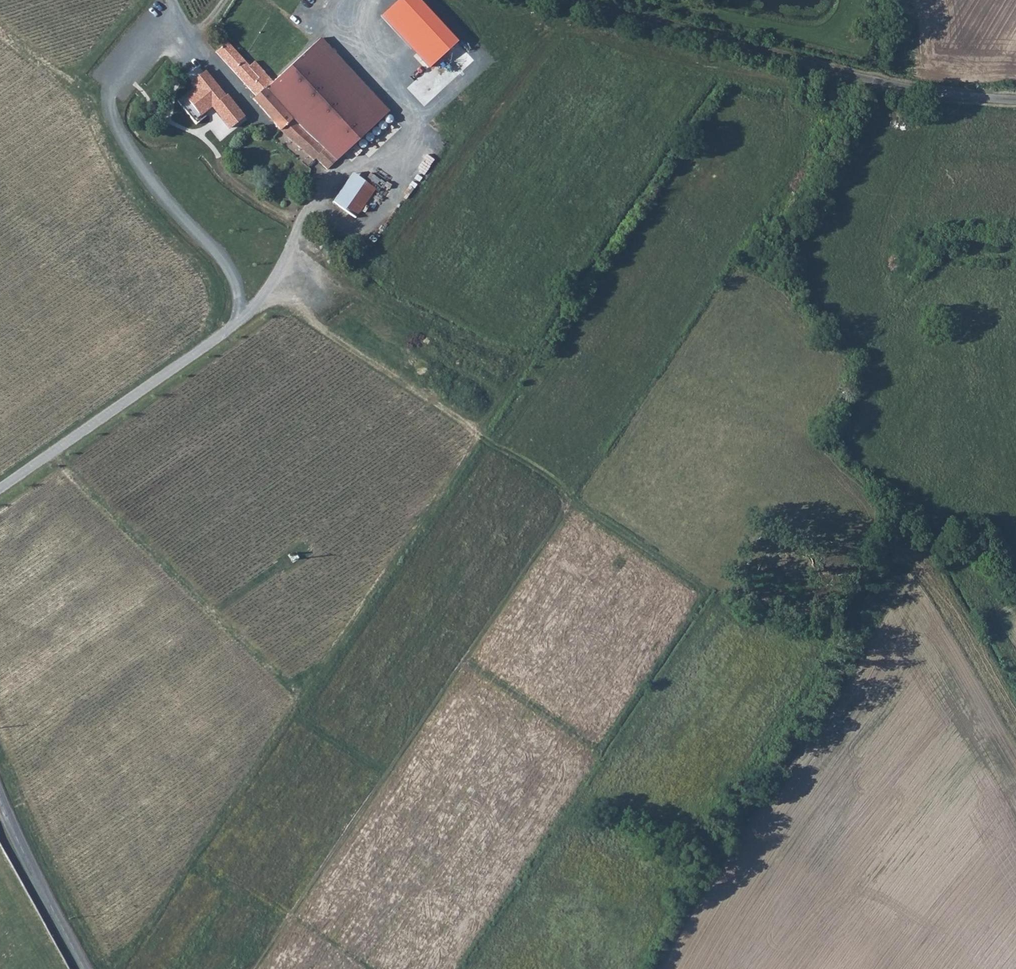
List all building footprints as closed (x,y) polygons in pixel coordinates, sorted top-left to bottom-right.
[(305,46),(358,101),(367,92),(314,37),(305,46)] [(223,43),(221,45),(210,53),(226,72),(239,60),(232,53),(223,43)] [(358,101),(305,46),(273,75),(298,102),(325,131),(358,101)] [(264,91),(261,87),(266,82),(250,64),(245,68),(239,60),(226,72),(253,101),(264,91)] [(212,107),(226,96),(206,72),(192,84),(195,88),(178,102),(194,122),(212,107)] [(261,87),(264,91),(274,101),(287,114),(298,102),(273,75),(266,82),(261,87)] [(251,102),(261,113),(274,101),(264,91),(253,101),(251,102)] [(384,109),(367,92),(358,101),(325,131),(343,151),(384,109)] [(212,107),(231,131),(245,118),(226,96),(220,104),(212,107)] [(287,114),(274,101),(261,113),(308,162),(310,159),(323,149),(311,140),(287,114)] [(310,159),(322,170),(327,166),(343,151),(325,131),(298,102),(287,114),(311,140),(323,149),(310,159)] [(351,174),(344,183),(350,189),(358,178),(351,174)] [(358,178),(350,189),(337,207),(352,217),(373,189),(358,178)] [(350,189),(344,183),(330,202),(337,207),(350,189)]
